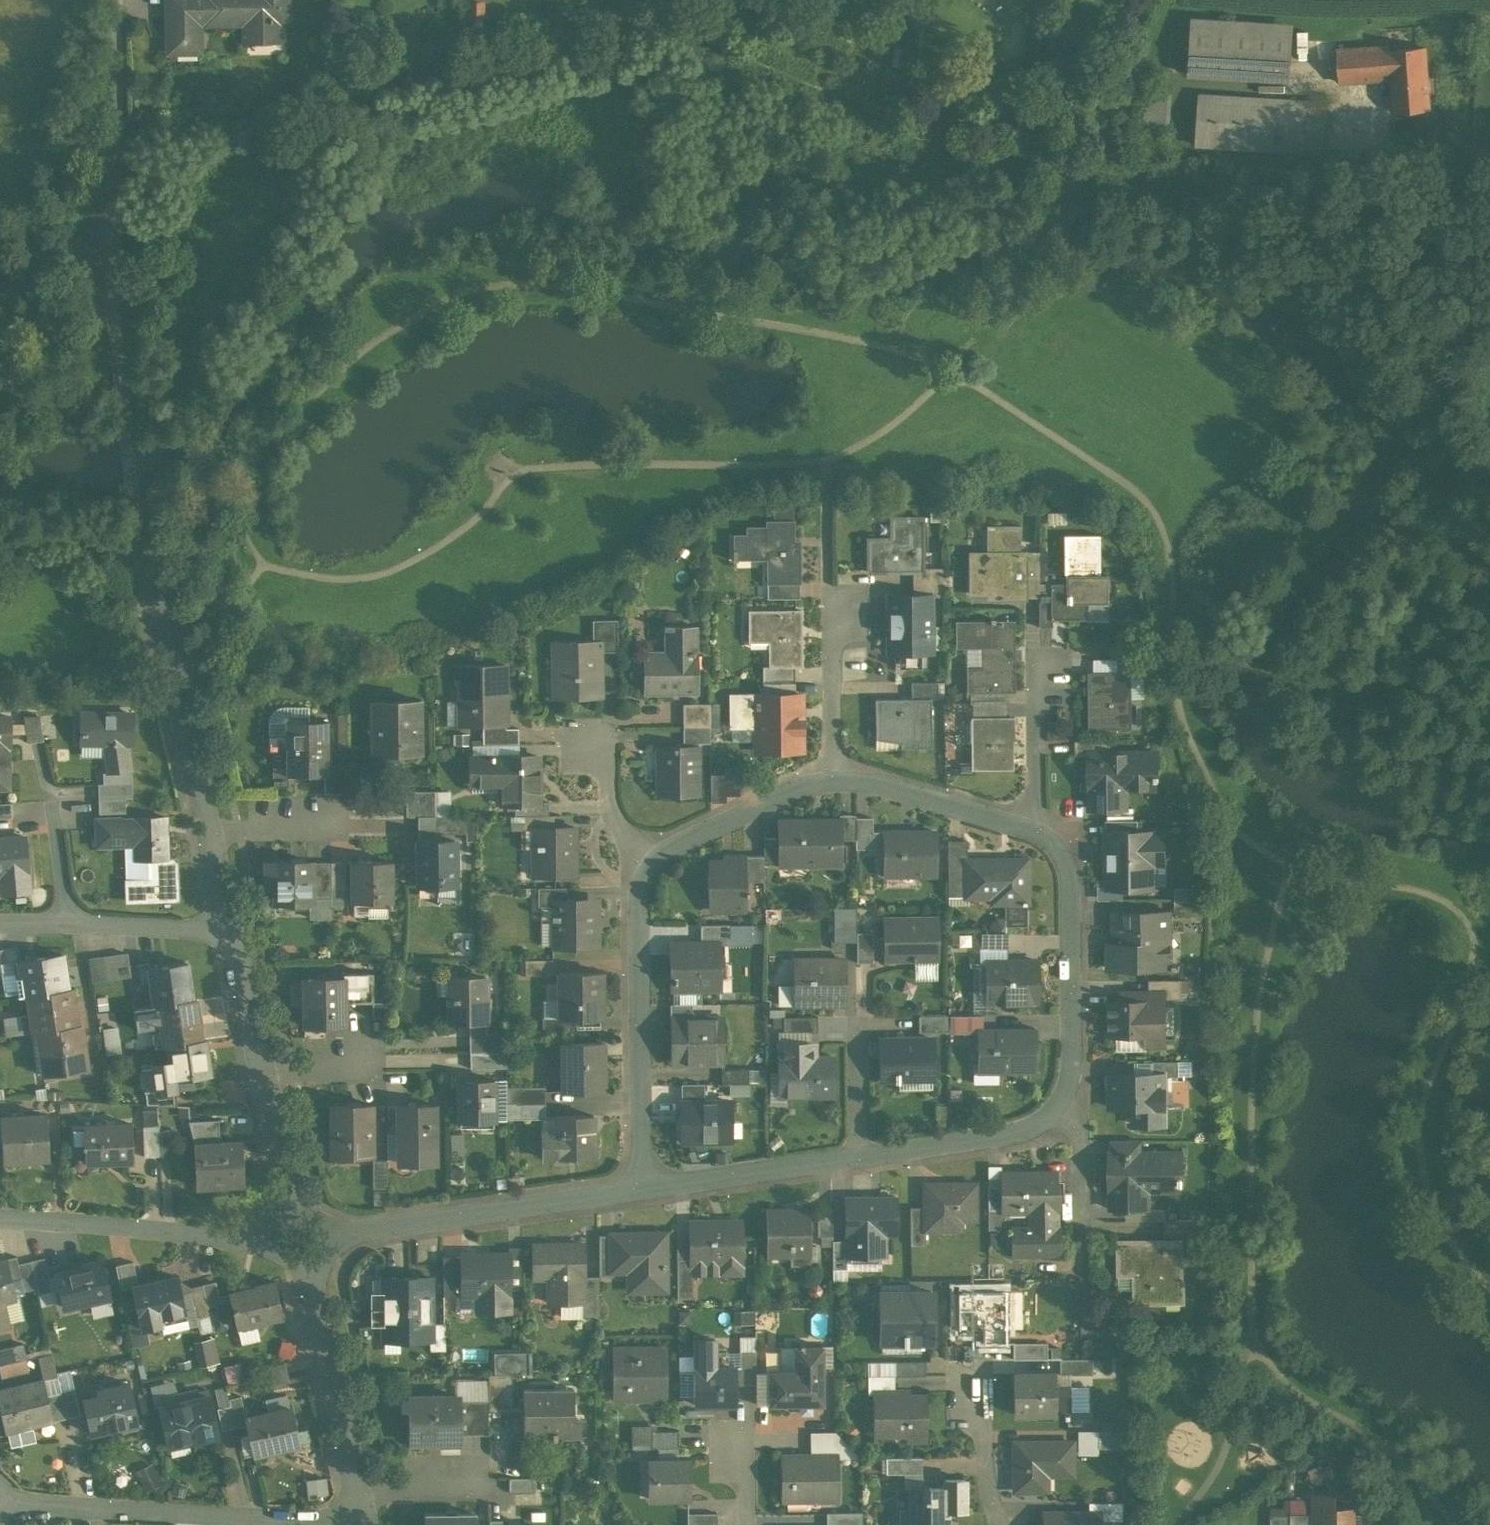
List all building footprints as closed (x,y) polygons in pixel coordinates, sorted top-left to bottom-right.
[(195,17),(167,18),(168,51),(200,51),(199,23),(224,22),(224,21),(244,20),(244,40),(271,39),(270,21),(290,21),(289,0),(195,0),(195,17)] [(167,18),(195,17),(195,0),(167,0),(167,18)] [(1292,37),(1191,31),(1189,72),(1290,79),(1292,37)] [(1389,45),(1337,49),(1339,81),(1392,77),(1391,69),(1427,67),(1425,47),(1390,49),(1389,45)] [(1427,67),(1391,69),(1392,77),(1394,110),(1429,108),(1427,67)] [(1168,91),(1147,90),(1145,122),(1166,123),(1168,91)] [(1327,101),(1199,93),(1196,143),(1324,151),(1327,101)] [(1299,152),(1291,151),(1290,159),(1298,159),(1299,152)] [(922,518),(894,519),(894,541),(867,541),(867,573),(914,574),(922,574),(922,570),(922,518)] [(793,519),(766,519),(766,525),(745,525),(745,532),(732,532),(732,559),(737,559),(736,552),(768,552),(768,560),(766,560),(766,583),(798,583),(800,583),(799,544),(793,544),(793,519)] [(993,525),(993,523),(985,523),(985,553),(970,553),(971,594),(1003,594),(1003,599),(1024,598),(1024,597),(1024,569),(1027,569),(1027,551),(1027,550),(1018,550),(1018,524),(993,525)] [(1099,535),(1061,534),(1061,575),(1064,575),(1064,582),(1049,582),(1049,591),(1049,620),(1051,620),(1086,620),(1086,604),(1108,603),(1108,574),(1099,574),(1099,535)] [(1038,551),(1027,551),(1027,569),(1024,569),(1024,597),(1038,597),(1038,591),(1038,551)] [(943,569),(922,570),(922,574),(914,574),(914,582),(943,582),(943,569)] [(943,582),(914,582),(914,598),(932,598),(932,597),(932,599),(943,599),(943,582)] [(798,583),(766,583),(766,598),(798,598),(798,583)] [(1049,591),(1038,591),(1038,597),(1039,627),(1051,627),(1051,620),(1049,620),(1049,591)] [(914,598),(888,598),(889,654),(933,654),(932,599),(932,598),(914,598)] [(801,609),(749,610),(749,636),(769,636),(770,666),(795,666),(802,666),(801,609)] [(617,620),(592,620),(592,641),(598,641),(598,652),(617,652),(617,620)] [(1012,622),(954,623),(955,646),(979,645),(979,668),(966,668),(966,691),(970,691),(1004,690),(1013,690),(1012,622)] [(670,630),(671,651),(645,652),(645,695),(677,694),(677,689),(697,689),(697,626),(663,626),(664,631),(670,630)] [(598,652),(598,641),(592,641),(551,642),(553,697),(599,696),(598,660),(598,652)] [(1150,657),(1119,658),(1119,672),(1131,672),(1131,673),(1150,672),(1150,657)] [(504,664),(455,665),(455,684),(461,685),(461,722),(456,722),(456,726),(481,726),(505,725),(504,664)] [(795,666),(770,666),(763,666),(763,682),(795,682),(795,666)] [(1119,672),(1088,672),(1089,728),(1131,727),(1131,673),(1131,672),(1119,672)] [(939,681),(914,681),(914,700),(928,700),(934,700),(939,699),(939,681)] [(795,682),(763,682),(763,694),(795,694),(795,682)] [(1004,690),(970,691),(970,703),(1004,703),(1004,690)] [(763,694),(731,694),(731,721),(759,720),(760,750),(803,750),(802,718),(797,718),(797,706),(801,707),(801,694),(795,694),(763,694)] [(421,700),(371,701),(371,702),(373,702),(373,718),(379,718),(379,750),(372,750),(371,751),(422,750),(422,749),(420,749),(419,701),(422,701),(421,700)] [(914,700),(876,701),(877,736),(902,736),(902,750),(935,750),(934,700),(928,700),(914,700)] [(710,704),(684,704),(684,728),(710,728),(710,704)] [(280,706),(276,708),(273,710),(271,713),(269,717),(269,721),(269,733),(287,733),(287,720),(289,720),(289,721),(307,721),(307,720),(309,720),(309,705),(283,705),(280,706)] [(132,743),(131,711),(108,711),(109,713),(82,713),(82,737),(91,737),(91,743),(106,743),(113,771),(109,784),(124,784),(124,785),(124,798),(132,797),(131,767),(132,768),(128,744),(132,743)] [(0,716),(0,788),(9,788),(9,745),(11,745),(11,716),(0,716)] [(43,739),(39,716),(24,716),(28,742),(43,739)] [(1016,718),(974,719),(975,772),(1017,771),(1016,718)] [(307,720),(307,721),(289,721),(289,720),(287,720),(287,733),(287,748),(287,773),(324,773),(328,773),(328,749),(327,720),(309,720),(307,720)] [(505,730),(505,725),(481,726),(482,744),(517,743),(518,730),(505,730)] [(710,728),(684,728),(684,744),(710,744),(710,728)] [(1109,740),(1073,740),(1074,755),(1089,755),(1089,752),(1109,752),(1109,740)] [(699,746),(659,746),(659,795),(700,795),(699,746)] [(287,748),(272,748),(273,785),(288,785),(287,773),(287,748)] [(349,748),(328,749),(328,773),(349,772),(349,748)] [(1109,752),(1089,752),(1089,755),(1090,809),(1126,808),(1126,777),(1155,776),(1155,783),(1160,783),(1160,773),(1157,774),(1156,752),(1109,752)] [(538,755),(502,756),(502,757),(471,758),(471,783),(472,783),(472,779),(502,779),(502,803),(507,803),(538,803),(538,801),(538,755)] [(714,768),(715,794),(744,793),(743,767),(714,768)] [(349,772),(328,773),(324,773),(324,792),(349,792),(349,772)] [(109,784),(99,785),(99,798),(124,798),(124,785),(109,784)] [(434,790),(406,790),(406,815),(434,816),(435,816),(434,790)] [(124,798),(99,798),(99,812),(123,812),(124,798)] [(538,803),(507,803),(507,809),(515,809),(515,815),(523,815),(548,815),(548,801),(538,801),(538,803)] [(0,803),(0,818),(12,817),(11,803),(0,803)] [(548,815),(523,815),(524,829),(532,828),(532,827),(554,827),(554,815),(548,815)] [(856,815),(841,815),(841,820),(842,841),(856,841),(856,817),(856,815)] [(435,816),(434,816),(435,832),(466,832),(466,816),(435,816)] [(936,831),(871,831),(871,817),(856,817),(856,841),(856,849),(884,848),(885,875),(938,874),(936,831)] [(167,819),(134,819),(133,822),(119,822),(119,819),(96,820),(97,845),(134,845),(134,860),(150,860),(151,880),(124,880),(124,901),(175,901),(174,866),(167,866),(167,819)] [(1136,819),(1107,819),(1108,834),(1115,834),(1136,834),(1136,832),(1136,819)] [(824,824),(780,824),(780,838),(781,864),(809,864),(809,867),(842,867),(842,841),(841,820),(823,820),(824,824)] [(554,827),(532,827),(532,828),(537,828),(537,843),(533,844),(533,875),(576,874),(576,827),(554,827)] [(1136,834),(1115,834),(1115,855),(1108,855),(1108,886),(1148,886),(1148,857),(1164,857),(1164,833),(1136,832),(1136,834)] [(0,840),(0,886),(1,894),(31,892),(27,838),(0,840)] [(780,838),(764,839),(764,854),(764,867),(780,867),(781,864),(780,838)] [(455,876),(454,839),(418,840),(418,884),(440,883),(440,876),(455,876)] [(966,839),(948,839),(948,880),(966,880),(965,859),(966,859),(966,839)] [(764,854),(746,855),(746,881),(764,880),(764,867),(764,854)] [(733,861),(718,861),(708,873),(708,897),(718,909),(746,909),(746,894),(749,894),(749,890),(746,890),(746,881),(746,855),(733,855),(733,861)] [(966,859),(965,859),(966,880),(966,895),(991,895),(992,901),(1007,900),(1007,924),(1028,924),(1028,900),(1029,900),(1029,859),(966,859)] [(390,860),(353,860),(353,900),(390,900),(390,860)] [(312,861),(274,861),(264,861),(265,887),(275,887),(275,902),(312,902),(312,897),(312,861)] [(331,861),(312,861),(312,897),(331,897),(331,889),(331,861)] [(346,861),(331,861),(331,889),(346,889),(346,861)] [(565,886),(538,887),(538,906),(551,906),(551,899),(565,899),(565,886)] [(565,899),(551,899),(551,906),(551,946),(595,946),(595,902),(571,902),(571,899),(565,899)] [(1204,899),(1175,899),(1175,915),(1204,914),(1204,899)] [(856,907),(834,907),(834,941),(856,941),(856,907)] [(1170,912),(1114,912),(1115,933),(1126,933),(1126,944),(1109,944),(1109,968),(1145,968),(1164,968),(1165,961),(1164,932),(1170,932),(1170,912)] [(936,918),(884,917),(884,955),(911,955),(911,958),(936,958),(936,918)] [(731,923),(702,924),(702,940),(732,940),(731,923)] [(451,937),(463,957),(479,947),(467,927),(451,937)] [(1008,932),(980,932),(980,948),(1007,948),(1007,961),(1008,961),(1008,932)] [(873,933),(857,933),(857,963),(873,963),(873,933)] [(720,944),(673,944),(674,983),(703,982),(703,987),(721,986),(720,944)] [(0,948),(0,973),(8,972),(5,947),(0,948)] [(127,952),(114,954),(117,977),(130,975),(127,952)] [(63,953),(14,961),(19,996),(34,994),(68,989),(63,953)] [(114,954),(102,956),(105,979),(117,977),(114,954)] [(102,956),(89,958),(93,981),(105,979),(102,956)] [(553,959),(525,959),(525,974),(553,974),(553,959)] [(845,959),(794,959),(795,1003),(845,1003),(845,959)] [(1007,961),(986,961),(986,1002),(1038,1002),(1038,960),(1008,961),(1007,961)] [(187,961),(149,967),(152,990),(155,990),(157,1004),(192,999),(187,961)] [(360,970),(342,970),(342,975),(344,975),(344,991),(360,991),(360,970)] [(601,971),(559,972),(559,1016),(559,1018),(574,1018),(602,1017),(602,997),(601,997),(601,973),(601,971)] [(342,975),(305,975),(307,1024),(344,1023),(344,991),(344,975),(342,975)] [(485,976),(449,977),(449,978),(452,978),(452,995),(449,995),(449,1020),(486,1020),(485,976)] [(1181,979),(1149,979),(1149,994),(1163,994),(1164,998),(1181,998),(1181,979)] [(68,989),(34,994),(37,1012),(37,1014),(41,1013),(43,1029),(33,1030),(34,1031),(77,1025),(72,989),(68,989)] [(1149,994),(1122,995),(1122,999),(1109,1000),(1110,1032),(1147,1031),(1148,1044),(1165,1044),(1164,998),(1163,994),(1149,994)] [(157,1004),(134,1008),(137,1029),(154,1026),(154,1022),(161,1021),(163,1032),(165,1031),(167,1045),(169,1045),(202,1040),(196,999),(192,999),(157,1004)] [(37,1012),(19,1014),(22,1033),(34,1031),(33,1030),(43,1029),(41,1013),(37,1014),(37,1012)] [(822,1028),(822,1013),(786,1013),(786,1028),(822,1028)] [(949,1014),(919,1015),(919,1030),(949,1029),(949,1014)] [(982,1014),(949,1014),(949,1029),(949,1030),(979,1030),(979,1028),(983,1028),(982,1014)] [(559,1016),(542,1016),(542,1030),(574,1030),(574,1018),(559,1018),(559,1016)] [(721,1016),(672,1016),(672,1056),(704,1055),(704,1061),(721,1061),(721,1016)] [(77,1025),(34,1031),(34,1032),(44,1031),(46,1044),(50,1071),(44,1072),(44,1074),(88,1068),(81,1024),(77,1025)] [(983,1028),(979,1028),(979,1030),(980,1067),(990,1067),(990,1072),(1036,1072),(1035,1027),(983,1028)] [(44,1031),(34,1032),(36,1045),(46,1044),(44,1031)] [(506,1032),(469,1032),(470,1051),(506,1051),(506,1032)] [(932,1037),(880,1038),(881,1077),(920,1077),(920,1072),(933,1072),(932,1037)] [(202,1040),(169,1045),(171,1060),(153,1062),(157,1090),(176,1088),(175,1078),(211,1073),(206,1040),(202,1040)] [(602,1042),(563,1042),(563,1072),(567,1072),(567,1088),(563,1088),(563,1090),(602,1090),(602,1042)] [(832,1055),(806,1056),(805,1042),(777,1044),(779,1074),(784,1074),(784,1094),(833,1093),(832,1055)] [(506,1051),(470,1051),(470,1067),(506,1067),(506,1051)] [(730,1066),(730,1092),(754,1092),(754,1077),(768,1077),(768,1066),(730,1066)] [(1168,1073),(1112,1073),(1112,1105),(1141,1105),(1141,1122),(1168,1122),(1168,1073)] [(495,1118),(494,1079),(458,1080),(459,1120),(495,1118)] [(704,1083),(681,1083),(682,1102),(704,1101),(704,1083)] [(546,1084),(506,1085),(507,1103),(515,1103),(518,1103),(546,1102),(546,1084)] [(682,1102),(681,1102),(681,1140),(731,1139),(731,1101),(704,1101),(682,1102)] [(546,1102),(518,1103),(518,1119),(547,1118),(546,1102)] [(371,1105),(331,1105),(332,1154),(372,1154),(371,1105)] [(399,1105),(387,1105),(387,1133),(399,1133),(399,1105)] [(434,1105),(399,1105),(399,1133),(399,1164),(435,1164),(434,1105)] [(47,1114),(1,1116),(4,1160),(5,1160),(5,1159),(21,1158),(21,1159),(49,1157),(47,1114)] [(593,1115),(557,1116),(557,1132),(560,1132),(561,1155),(557,1155),(558,1157),(594,1156),(593,1115)] [(219,1118),(189,1120),(189,1121),(193,1121),(196,1180),(225,1178),(226,1184),(244,1183),(241,1140),(220,1141),(219,1118)] [(131,1123),(84,1124),(85,1147),(86,1162),(133,1160),(131,1123)] [(84,1124),(71,1125),(72,1148),(85,1147),(84,1124)] [(157,1125),(143,1126),(144,1156),(159,1155),(158,1129),(157,1125)] [(172,1129),(158,1129),(159,1155),(173,1155),(172,1129)] [(1135,1139),(1111,1140),(1111,1152),(1135,1152),(1135,1139)] [(1135,1152),(1111,1152),(1112,1208),(1150,1208),(1150,1181),(1179,1180),(1179,1185),(1183,1185),(1182,1151),(1135,1152)] [(387,1161),(373,1161),(373,1188),(387,1188),(387,1161)] [(1059,1172),(1001,1173),(1001,1186),(1001,1209),(1001,1210),(1031,1209),(1031,1229),(1014,1230),(1014,1225),(1012,1225),(1012,1233),(1007,1236),(1007,1245),(1012,1248),(1012,1255),(1060,1255),(1060,1225),(1058,1225),(1057,1209),(1059,1209),(1059,1172)] [(975,1183),(922,1185),(923,1205),(924,1230),(926,1230),(947,1230),(947,1220),(976,1220),(975,1183)] [(1001,1209),(1001,1186),(988,1186),(988,1209),(999,1209),(1001,1209)] [(896,1195),(846,1195),(846,1239),(847,1255),(848,1255),(886,1254),(886,1234),(896,1234),(896,1195)] [(924,1230),(923,1205),(910,1205),(911,1245),(926,1245),(926,1230),(924,1230)] [(810,1209),(766,1210),(767,1257),(790,1256),(791,1265),(811,1265),(810,1209)] [(833,1235),(832,1209),(818,1209),(818,1235),(833,1235)] [(999,1209),(988,1209),(988,1229),(999,1229),(999,1209)] [(1207,1219),(1164,1219),(1165,1235),(1207,1234),(1207,1219)] [(740,1222),(694,1222),(694,1260),(723,1260),(723,1273),(740,1273),(740,1222)] [(667,1232),(609,1232),(609,1233),(610,1268),(612,1268),(640,1268),(640,1288),(667,1288),(667,1232)] [(609,1233),(599,1234),(599,1275),(612,1275),(612,1268),(610,1268),(609,1233)] [(846,1239),(833,1239),(833,1268),(848,1268),(848,1255),(847,1255),(846,1239)] [(1180,1240),(1118,1240),(1118,1274),(1134,1274),(1135,1302),(1183,1301),(1183,1280),(1181,1280),(1180,1240)] [(584,1244),(532,1244),(532,1277),(548,1277),(548,1302),(582,1302),(584,1302),(584,1276),(584,1244)] [(510,1252),(462,1252),(462,1256),(462,1295),(477,1295),(478,1310),(510,1310),(510,1252)] [(17,1255),(7,1258),(15,1292),(24,1290),(18,1263),(19,1263),(17,1255)] [(45,1256),(31,1260),(38,1287),(39,1293),(53,1290),(45,1256)] [(462,1256),(443,1256),(443,1295),(462,1295),(462,1256)] [(0,1259),(0,1324),(9,1322),(3,1298),(15,1296),(15,1292),(7,1258),(0,1259)] [(84,1265),(56,1271),(63,1306),(94,1299),(93,1297),(108,1294),(109,1296),(110,1296),(102,1259),(83,1263),(84,1265)] [(19,1263),(18,1263),(24,1290),(38,1287),(31,1260),(19,1263)] [(133,1261),(116,1264),(121,1288),(132,1286),(133,1286),(132,1285),(138,1284),(133,1261)] [(693,1265),(677,1265),(677,1297),(693,1297),(693,1265)] [(133,1286),(132,1286),(142,1327),(162,1322),(165,1333),(190,1326),(178,1275),(138,1284),(133,1286)] [(431,1276),(383,1277),(383,1278),(383,1292),(372,1292),(371,1292),(371,1325),(384,1325),(384,1339),(431,1339),(432,1339),(432,1324),(431,1276)] [(599,1276),(584,1276),(584,1302),(582,1302),(582,1315),(599,1315),(599,1276)] [(383,1292),(383,1278),(372,1278),(372,1292),(383,1292)] [(257,1286),(229,1292),(230,1293),(219,1296),(220,1303),(231,1300),(237,1326),(238,1325),(238,1323),(255,1320),(255,1322),(283,1315),(275,1280),(256,1284),(257,1286)] [(215,1281),(203,1284),(208,1306),(220,1303),(219,1296),(215,1281)] [(203,1284),(190,1287),(197,1317),(210,1314),(208,1306),(203,1284)] [(1003,1344),(1001,1292),(953,1293),(954,1330),(978,1330),(979,1345),(1003,1344)] [(930,1294),(879,1294),(879,1339),(901,1339),(900,1346),(906,1346),(906,1343),(930,1343),(930,1294)] [(210,1314),(197,1317),(200,1333),(213,1330),(210,1314)] [(444,1324),(432,1324),(432,1339),(431,1339),(431,1348),(444,1348),(444,1324)] [(213,1337),(201,1340),(206,1363),(218,1361),(213,1337)] [(715,1338),(695,1338),(695,1366),(715,1366),(715,1338)] [(0,1348),(0,1364),(26,1358),(27,1358),(23,1342),(0,1348)] [(1045,1342),(1011,1342),(1011,1358),(1045,1358),(1045,1342)] [(793,1371),(771,1371),(770,1403),(820,1404),(821,1345),(793,1346),(793,1371)] [(665,1348),(613,1348),(614,1396),(629,1396),(630,1394),(666,1393),(665,1348)] [(756,1351),(740,1351),(740,1384),(756,1384),(756,1371),(756,1351)] [(52,1352),(40,1355),(45,1379),(57,1376),(52,1352)] [(0,1364),(0,1370),(2,1377),(29,1370),(26,1358),(0,1364)] [(1090,1358),(1058,1358),(1058,1374),(1090,1374),(1090,1358)] [(227,1363),(231,1380),(245,1376),(242,1359),(227,1363)] [(283,1362),(265,1366),(269,1384),(287,1379),(283,1362)] [(925,1362),(896,1362),(896,1375),(925,1375),(925,1362)] [(695,1366),(695,1367),(695,1370),(695,1394),(695,1403),(735,1403),(735,1366),(715,1366),(695,1366)] [(695,1370),(680,1370),(680,1394),(695,1394),(695,1370)] [(771,1371),(756,1371),(756,1384),(756,1403),(770,1403),(771,1371)] [(1052,1372),(1012,1373),(1012,1413),(1053,1413),(1052,1372)] [(513,1373),(488,1373),(488,1396),(488,1408),(513,1408),(513,1373)] [(894,1375),(869,1375),(869,1393),(872,1393),(872,1391),(894,1391),(894,1375)] [(45,1379),(44,1379),(47,1394),(61,1391),(57,1376),(45,1379)] [(0,1389),(0,1403),(6,1428),(7,1428),(7,1426),(32,1420),(32,1422),(52,1418),(53,1418),(47,1394),(44,1379),(43,1379),(0,1389)] [(129,1382),(97,1389),(99,1395),(83,1398),(91,1432),(123,1424),(121,1419),(135,1416),(136,1421),(138,1421),(129,1382)] [(573,1387),(523,1388),(524,1433),(551,1433),(551,1437),(555,1437),(555,1440),(579,1440),(579,1417),(574,1417),(573,1387)] [(75,1388),(61,1391),(67,1417),(81,1414),(75,1388)] [(196,1389),(163,1396),(165,1404),(198,1397),(196,1391),(196,1389)] [(208,1389),(196,1391),(198,1397),(209,1394),(208,1389)] [(226,1390),(216,1392),(219,1407),(230,1405),(228,1398),(226,1390)] [(61,1391),(47,1394),(53,1418),(52,1418),(52,1420),(67,1417),(61,1391)] [(894,1391),(872,1391),(872,1393),(872,1439),(924,1439),(924,1397),(906,1397),(906,1391),(894,1391)] [(460,1393),(419,1395),(420,1413),(411,1414),(411,1441),(461,1441),(460,1393)] [(165,1404),(160,1406),(168,1445),(218,1433),(209,1394),(198,1397),(165,1404)] [(241,1395),(228,1398),(230,1405),(235,1426),(247,1424),(245,1417),(246,1417),(241,1395)] [(488,1408),(488,1396),(468,1396),(468,1431),(489,1431),(488,1408)] [(219,1407),(217,1407),(222,1429),(235,1426),(230,1405),(219,1407)] [(246,1417),(245,1417),(247,1424),(253,1453),(299,1443),(291,1407),(246,1417)] [(32,1420),(7,1426),(7,1428),(10,1441),(35,1436),(32,1422),(32,1420)] [(682,1446),(683,1427),(660,1427),(660,1421),(636,1421),(636,1445),(682,1446)] [(1130,1429),(1099,1429),(1099,1446),(1130,1447),(1130,1429)] [(1072,1441),(1013,1441),(1013,1489),(1040,1489),(1040,1473),(1072,1473),(1072,1441)] [(837,1453),(782,1454),(782,1498),(837,1497),(837,1453)] [(922,1457),(887,1457),(887,1473),(923,1473),(922,1457)] [(691,1498),(690,1460),(651,1461),(649,1461),(650,1499),(691,1498)] [(330,1474),(310,1476),(311,1492),(331,1491),(330,1474)] [(533,1476),(509,1477),(509,1490),(533,1490),(533,1476)] [(911,1486),(912,1524),(949,1524),(949,1486),(911,1486)] [(1123,1502),(1089,1502),(1089,1514),(1101,1514),(1101,1520),(1124,1520),(1123,1502)] [(1333,1507),(1332,1510),(1315,1510),(1316,1524),(1355,1524),(1355,1506),(1333,1507)] [(827,1512),(827,1524),(862,1524),(862,1512),(827,1512)] [(1270,1512),(1270,1524),(1291,1524),(1291,1512),(1270,1512)] [(1291,1512),(1291,1524),(1305,1524),(1304,1512),(1291,1512)] [(426,1513),(426,1524),(476,1524),(476,1513),(426,1513)] [(688,1513),(688,1524),(718,1524),(718,1513),(688,1513)] [(1044,1514),(1044,1524),(1101,1524),(1101,1520),(1101,1514),(1089,1514),(1044,1514)]
